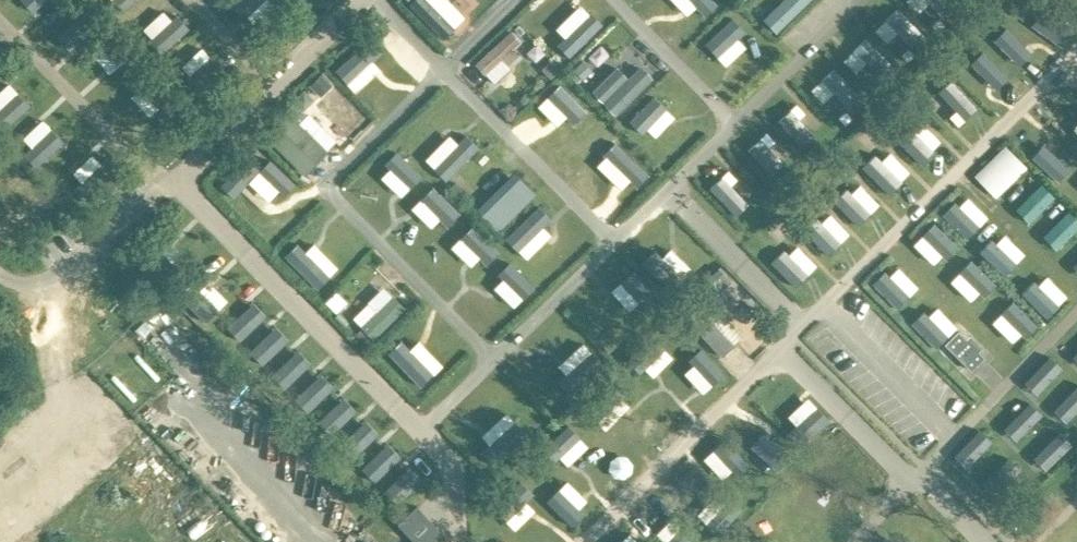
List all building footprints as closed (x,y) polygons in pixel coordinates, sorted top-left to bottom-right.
[(123,12),(136,0),(112,0),(123,12)] [(233,7),(244,19),(247,16),(264,0),(240,0),(233,7)] [(696,6),(705,16),(718,4),(714,0),(689,0),(696,6)] [(764,20),(776,32),(810,0),(784,0),(764,20)] [(929,2),(929,3),(943,17),(955,6),(949,0),(927,0),(929,2)] [(1023,19),(1033,5),(1026,0),(997,0),(1023,19)] [(897,8),(886,20),(898,32),(912,47),(924,35),(897,8)] [(1043,11),(1032,25),(1063,47),(1073,33),(1051,17),(1043,11)] [(83,12),(63,32),(76,45),(96,25),(83,12)] [(565,37),(557,45),(569,57),(603,25),(590,12),(589,14),(565,37)] [(152,38),(149,41),(161,54),(189,28),(177,15),(172,20),(152,38)] [(733,18),(705,44),(718,57),(737,39),(745,31),(733,18)] [(939,18),(932,25),(938,31),(945,25),(939,18)] [(1006,28),(994,40),(1013,59),(1025,47),(1006,28)] [(111,32),(99,44),(101,46),(119,65),(130,78),(143,66),(111,32)] [(866,38),(854,50),(866,62),(881,77),(892,65),(866,38)] [(370,39),(336,71),(347,83),(348,83),(372,61),(382,52),(370,39)] [(908,49),(902,55),(908,61),(914,55),(908,49)] [(983,52),(970,64),(989,83),(1002,71),(983,52)] [(190,75),(187,78),(199,90),(224,67),(213,54),(210,57),(190,75)] [(616,66),(593,89),(616,112),(651,76),(639,64),(627,77),(616,66)] [(834,69),(822,80),(834,92),(848,107),(860,96),(834,69)] [(153,76),(140,89),(158,108),(166,115),(179,103),(153,76)] [(951,80),(938,92),(956,111),(957,112),(962,108),(969,116),(977,109),(951,80)] [(878,81),(872,87),(878,94),(884,88),(878,81)] [(559,84),(547,97),(547,98),(566,116),(573,124),(586,111),(559,84)] [(2,131),(30,106),(17,92),(0,108),(0,129),(2,131)] [(654,96),(630,122),(642,134),(647,128),(666,109),(667,108),(654,96)] [(303,171),(326,148),(287,110),(264,133),(303,171)] [(846,112),(839,118),(845,124),(852,119),(846,112)] [(786,114),(778,122),(802,146),(814,135),(798,119),(794,123),(786,114)] [(906,124),(894,136),(921,163),(933,151),(932,149),(913,131),(906,124)] [(32,147),(24,154),(36,168),(63,142),(51,129),(32,147)] [(434,167),(434,168),(446,180),(479,147),(466,135),(458,144),(434,167)] [(615,142),(603,155),(606,157),(630,180),(637,187),(649,175),(615,142)] [(755,143),(748,150),(772,175),(784,163),(769,147),(764,152),(755,143)] [(1050,151),(1039,164),(1058,182),(1070,169),(1050,151)] [(396,152),(385,164),(390,169),(409,188),(410,189),(422,177),(396,152)] [(1010,152),(989,172),(989,173),(1000,184),(1000,185),(1022,164),(1010,152)] [(875,155),(863,167),(890,194),(902,182),(901,180),(882,161),(875,155)] [(247,157),(221,185),(234,198),(249,182),(258,173),(260,170),(247,157)] [(82,182),(73,190),(85,202),(119,170),(107,158),(101,164),(82,182)] [(260,170),(258,173),(278,191),(284,196),(296,184),(270,160),(260,170)] [(508,180),(478,210),(498,230),(528,200),(508,180)] [(717,181),(710,188),(737,216),(749,204),(730,185),(729,184),(724,188),(717,181)] [(455,182),(450,187),(459,196),(464,191),(455,182)] [(1042,184),(1022,204),(1034,217),(1054,197),(1042,184)] [(433,187),(420,200),(440,218),(447,226),(460,213),(433,187)] [(847,189),(834,201),(858,225),(871,213),(870,212),(852,193),(847,189)] [(955,202),(943,214),(968,238),(979,226),(978,225),(959,207),(955,202)] [(539,206),(506,238),(517,251),(519,250),(543,227),(551,219),(539,206)] [(1049,231),(1062,244),(1076,228),(1076,219),(1069,211),(1049,231)] [(817,218),(804,230),(828,254),(841,242),(840,242),(822,223),(817,218)] [(934,223),(922,235),(923,236),(942,254),(947,259),(958,247),(934,223)] [(472,226),(460,239),(479,257),(487,265),(500,252),(472,226)] [(992,239),(979,252),(1005,276),(1017,264),(1015,263),(996,244),(992,239)] [(297,244),(285,255),(318,289),(330,277),(329,276),(306,252),(297,244)] [(654,250),(642,263),(669,289),(682,276),(662,258),(654,250)] [(784,250),(772,262),(796,286),(808,274),(808,273),(789,255),(784,250)] [(971,260),(959,273),(979,292),(984,297),(996,284),(971,260)] [(510,262),(497,275),(503,280),(522,299),(523,300),(535,287),(510,262)] [(634,271),(621,283),(638,303),(645,311),(659,299),(634,271)] [(885,271),(873,284),(897,308),(909,296),(909,295),(890,277),(885,271)] [(1034,281),(1022,293),(1046,318),(1059,306),(1057,304),(1039,285),(1034,281)] [(192,282),(179,295),(206,322),(219,309),(200,290),(192,282)] [(723,296),(696,322),(708,335),(716,328),(735,309),(736,309),(723,296)] [(1013,301),(1001,313),(1002,314),(1020,333),(1026,338),(1038,325),(1013,301)] [(248,308),(227,328),(240,341),(261,322),(248,308)] [(924,312),(912,324),(936,348),(948,336),(948,335),(929,317),(924,312)] [(270,332),(250,352),(262,365),(283,346),(270,332)] [(653,336),(628,361),(640,373),(645,368),(664,349),(665,348),(653,336)] [(401,340),(389,352),(421,386),(433,374),(410,350),(401,340)] [(701,349),(688,360),(693,366),(711,385),(712,386),(725,374),(701,349)] [(566,374),(557,382),(569,395),(604,364),(592,351),(591,352),(566,374)] [(292,356),(272,375),(285,389),(305,369),(292,356)] [(1050,357),(1030,378),(1041,389),(1042,389),(1062,368),(1050,357)] [(616,379),(583,411),(594,424),(597,421),(603,415),(621,398),(628,391),(616,379)] [(315,380),(295,399),(308,412),(328,393),(315,380)] [(1059,406),(1071,417),(1076,411),(1076,387),(1059,406)] [(338,403),(318,423),(330,436),(351,416),(338,403)] [(1030,403),(1009,424),(1021,436),(1042,415),(1030,403)] [(490,444),(481,452),(492,464),(527,433),(515,421),(514,422),(490,444)] [(568,425),(543,449),(555,461),(560,457),(579,438),(580,437),(568,425)] [(360,426),(340,446),(352,459),(373,439),(360,426)] [(1060,432),(1038,454),(1050,465),(1050,466),(1072,445),(1060,432)] [(382,449),(362,469),(375,482),(395,463),(382,449)] [(710,451),(674,489),(696,510),(733,472),(710,451)] [(287,455),(274,468),(284,478),(308,501),(321,488),(287,455)] [(404,472),(384,492),(397,505),(417,485),(404,472)] [(521,481),(494,508),(507,520),(526,502),(534,494),(521,481)] [(186,487),(174,499),(198,524),(210,512),(205,507),(187,488),(186,487)] [(558,489),(547,501),(572,526),(584,513),(579,508),(559,490),(558,489)] [(159,505),(147,517),(152,522),(170,541),(171,541),(184,530),(159,505)] [(398,524),(415,541),(442,541),(447,538),(417,506),(398,524)] [(665,541),(689,541),(696,534),(684,522),(665,541)] [(213,537),(218,541),(242,541),(226,525),(213,537)] [(46,541),(71,541),(58,530),(57,529),(46,541)]
